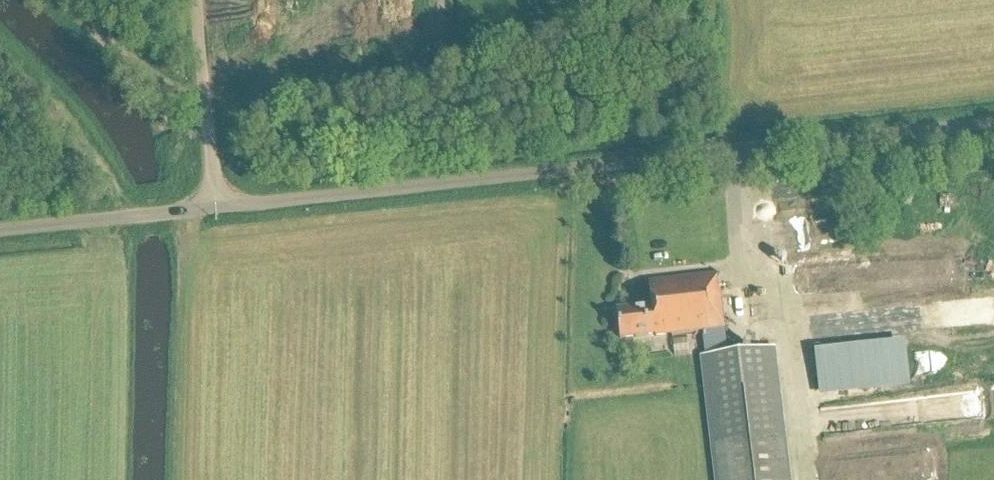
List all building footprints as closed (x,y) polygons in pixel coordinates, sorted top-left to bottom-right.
[(725,342),(720,293),(717,292),(716,276),(649,283),(650,306),(617,310),(620,340),(701,331),(716,446),(720,479),(787,479),(782,438),(772,351),(727,356),(725,342)] [(822,391),(914,385),(910,339),(819,345),(822,391)]
